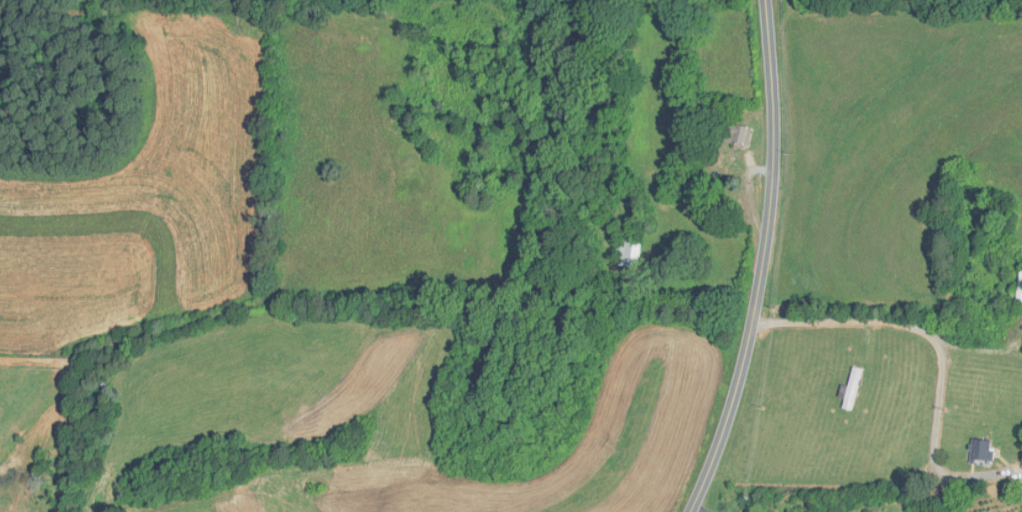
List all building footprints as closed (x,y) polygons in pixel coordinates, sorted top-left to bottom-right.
[(744,148),(748,130),(722,123),(718,142),(744,148)] [(635,241),(612,241),(612,268),(635,268),(635,241)] [(1021,310),(1021,300),(1021,274),(1015,273),(1011,309),(1021,310)] [(836,408),(848,411),(861,370),(851,367),(844,389),(842,388),(836,408)] [(964,442),(964,464),(988,464),(988,442),(964,442)]
